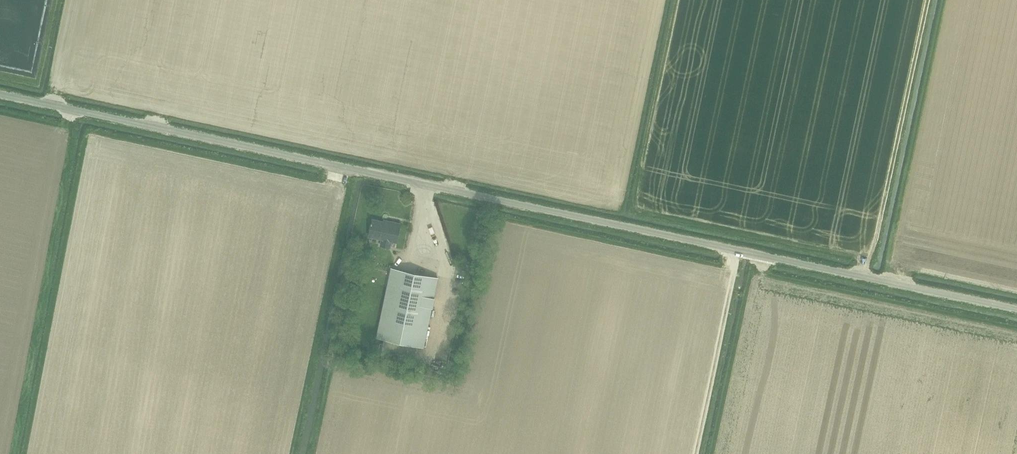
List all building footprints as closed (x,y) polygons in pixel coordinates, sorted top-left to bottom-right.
[(373,218),(369,237),(381,240),(380,246),(391,248),(392,242),(397,243),(401,223),(390,221),(389,222),(373,218)] [(391,267),(377,337),(384,339),(380,357),(413,363),(413,362),(417,346),(424,348),(439,277),(393,267),(391,267)]
